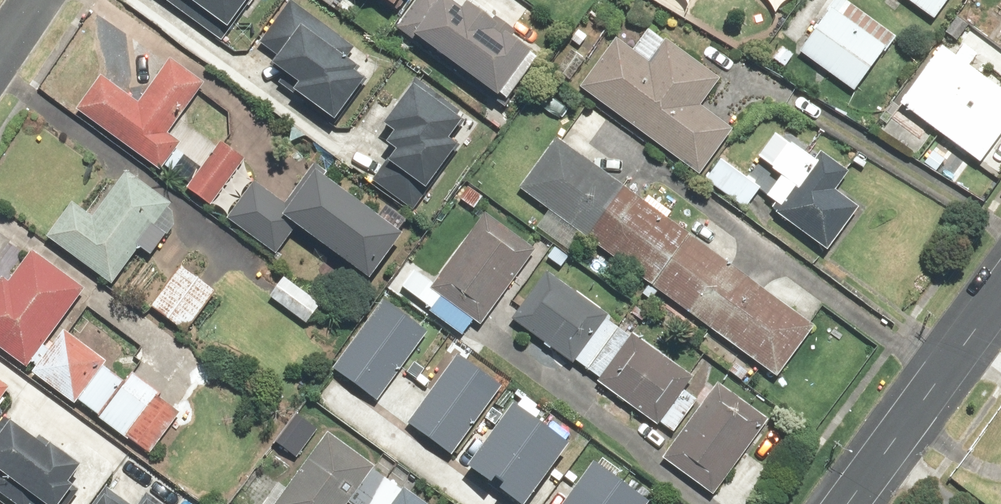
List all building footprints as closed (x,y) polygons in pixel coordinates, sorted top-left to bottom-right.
[(228,31),(250,0),(186,0),(228,31)] [(390,10),(399,0),(379,0),(390,10)] [(441,0),(418,0),(395,29),(407,39),(410,36),(491,102),(529,55),(510,39),(515,33),(496,18),(490,24),(466,5),(458,14),(441,0)] [(689,13),(698,0),(670,0),(689,13)] [(843,0),(836,0),(798,50),(853,91),(893,38),(843,0)] [(933,22),(950,0),(905,0),(933,22)] [(353,47),(290,2),(260,44),(277,57),(269,68),(295,86),(290,93),(334,124),(366,79),(359,74),(360,72),(343,60),(353,47)] [(974,25),(959,12),(940,35),(955,48),(974,25)] [(617,43),(581,88),(698,180),(736,131),(701,103),(719,81),(665,39),(645,65),(617,43)] [(589,64),(572,48),(553,68),(569,84),(589,64)] [(939,49),(900,106),(982,162),(1000,134),(1000,92),(939,49)] [(987,67),(1000,79),(1000,54),(999,53),(987,67)] [(98,80),(75,112),(161,174),(180,147),(166,136),(203,83),(166,57),(133,104),(98,80)] [(393,154),(386,163),(423,192),(457,147),(446,138),(462,117),(414,80),(382,124),(395,134),(385,148),(393,154)] [(765,185),(763,187),(777,198),(770,208),(827,253),(860,211),(835,192),(843,181),(777,130),(746,170),(765,185)] [(652,288),(689,238),(556,139),(519,189),(550,213),(539,229),(571,252),(582,237),(652,288)] [(243,158),(222,141),(184,189),(206,206),(243,158)] [(765,185),(746,170),(726,154),(706,180),(745,210),(763,187),(765,185)] [(251,177),(222,218),(275,256),(294,229),(368,283),(403,235),(310,167),(285,201),(251,177)] [(71,203),(45,236),(109,285),(138,246),(151,255),(184,212),(130,171),(93,220),(71,203)] [(469,321),(476,327),(533,253),(488,218),(430,291),(440,299),(429,312),(458,335),(469,321)] [(689,238),(652,288),(775,379),(813,329),(689,238)] [(23,370),(84,290),(37,253),(11,287),(0,278),(0,352),(23,370)] [(220,292),(182,265),(150,311),(188,338),(220,292)] [(516,310),(510,319),(573,366),(608,320),(541,270),(513,308),(516,310)] [(318,311),(279,280),(267,295),(306,326),(318,311)] [(429,328),(382,296),(331,371),(379,403),(429,328)] [(105,362),(65,332),(33,374),(73,404),(105,362)] [(692,379),(631,335),(595,384),(657,428),(692,379)] [(501,385),(458,353),(405,426),(449,457),(501,385)] [(125,384),(107,369),(79,404),(98,418),(125,384)] [(180,417),(136,380),(102,420),(146,457),(180,417)] [(9,389),(0,383),(0,401),(9,389)] [(769,424),(717,384),(660,459),(712,498),(769,424)] [(512,407),(465,469),(511,503),(525,503),(567,448),(562,444),(569,435),(552,422),(545,431),(534,423),(542,411),(524,397),(515,409),(512,407)] [(317,435),(295,417),(264,456),(286,473),(317,435)] [(0,433),(0,473),(41,503),(59,503),(71,488),(65,484),(79,465),(59,449),(52,458),(7,424),(0,433)] [(327,436),(277,503),(352,503),(376,472),(327,436)] [(592,465),(563,503),(646,503),(642,501),(649,493),(604,459),(596,469),(592,465)] [(98,503),(128,503),(108,490),(98,503)] [(403,490),(393,503),(423,503),(403,490)] [(146,492),(137,503),(163,503),(146,492)]
